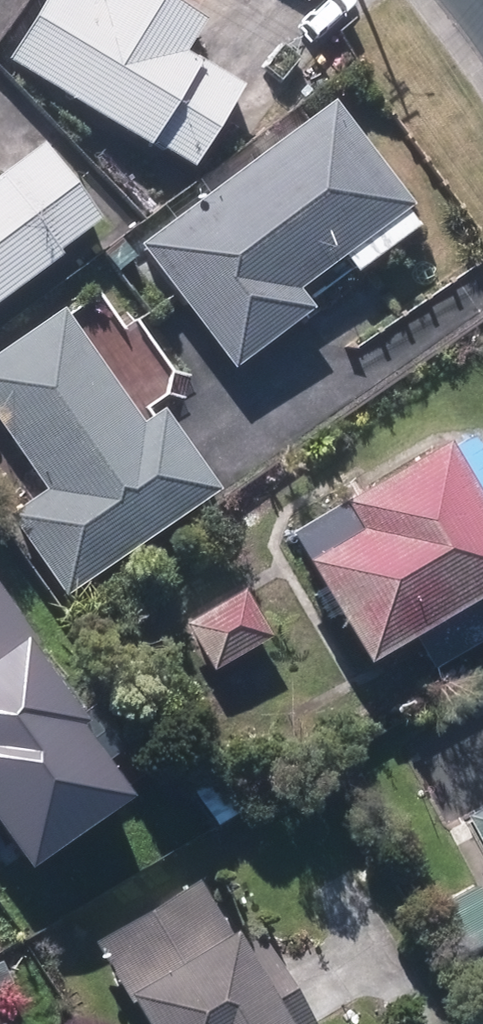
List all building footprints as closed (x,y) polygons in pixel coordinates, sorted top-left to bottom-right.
[(13,59),(195,166),(243,85),(186,51),(206,17),(177,0),(108,0),(105,5),(98,0),(48,0),(13,59)] [(336,102),(147,242),(237,361),(313,304),(300,286),(412,203),(336,102)] [(65,252),(61,247),(103,215),(49,143),(0,180),(0,301),(65,252)] [(69,592),(221,486),(166,408),(146,421),(67,309),(0,355),(0,415),(51,488),(14,514),(69,592)] [(372,658),(482,590),(482,498),(448,442),(351,501),(366,526),(311,560),(372,658)] [(0,583),(0,816),(36,864),(137,789),(85,720),(91,716),(37,645),(43,640),(0,583)] [(193,623),(219,667),(272,636),(246,591),(193,623)] [(472,816),(482,837),(482,810),(472,816)] [(95,942),(147,1023),(322,1023),(261,929),(239,943),(196,877),(95,942)]
